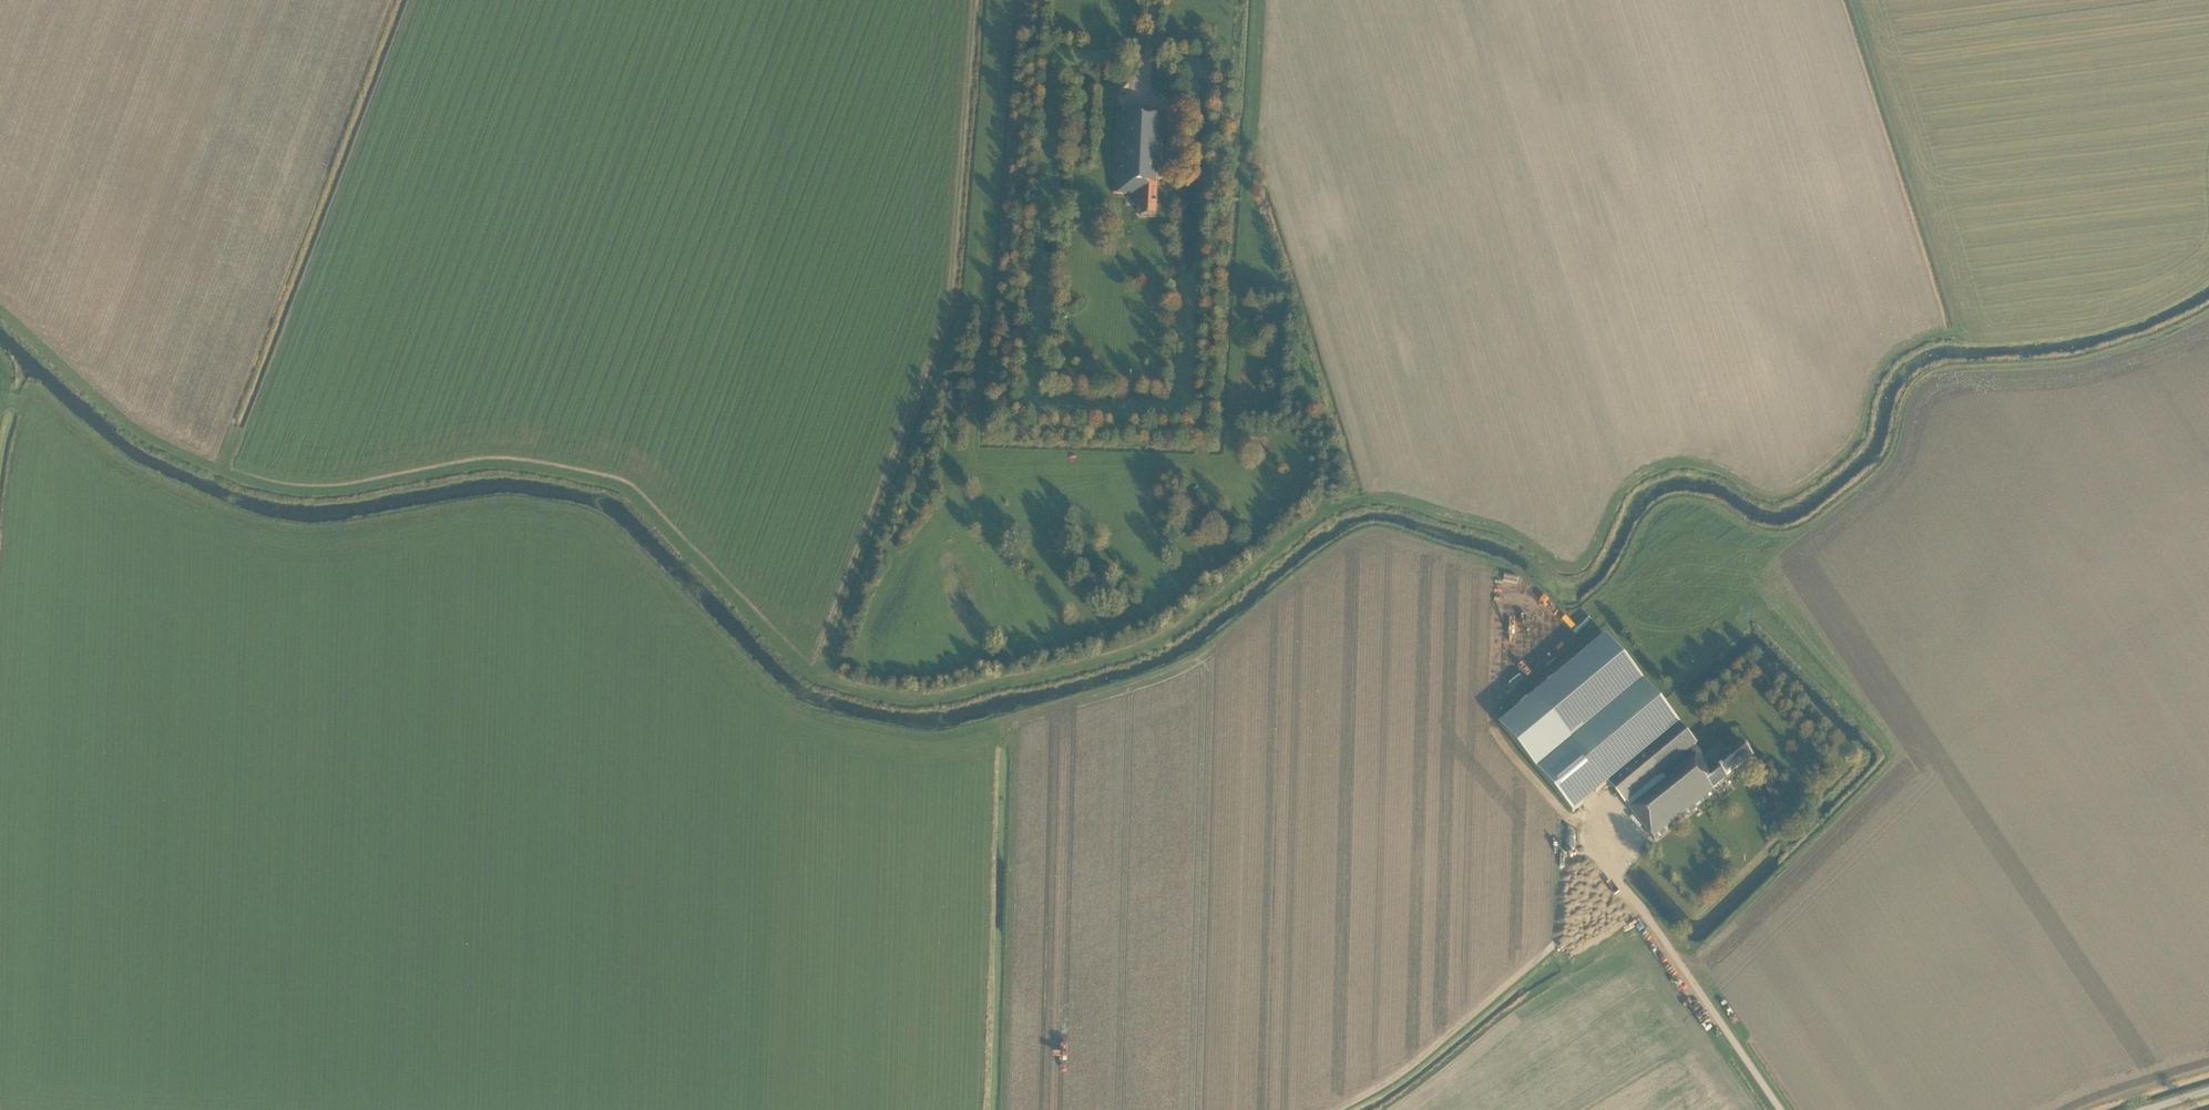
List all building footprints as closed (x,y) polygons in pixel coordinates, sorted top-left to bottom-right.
[(1162,180),(1163,133),(1164,115),(1116,113),(1113,195),(1137,196),(1137,209),(1142,209),(1141,218),(1156,219),(1158,180),(1162,180)] [(1499,724),(1537,768),(1643,680),(1606,636),(1499,724)] [(1696,746),(1643,680),(1537,768),(1572,811),(1607,782),(1654,841),(1716,793),(1713,790),(1754,758),(1741,743),(1712,766),(1696,746)]
